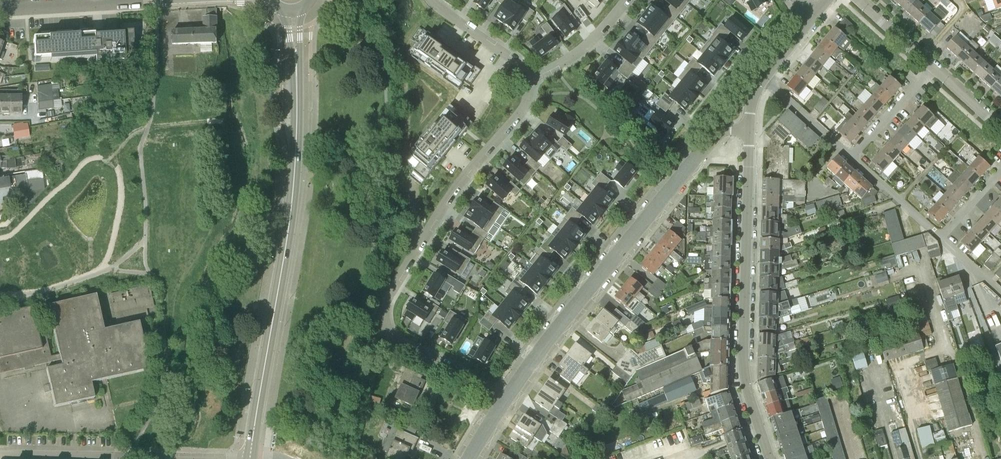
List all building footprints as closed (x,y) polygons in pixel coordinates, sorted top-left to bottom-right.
[(474,3),(485,11),(492,0),(477,0),(474,3)] [(504,24),(516,7),(508,1),(509,0),(500,0),(498,2),(503,6),(495,18),(504,24)] [(587,1),(597,8),(603,0),(588,0),(587,1)] [(688,4),(683,0),(665,0),(671,5),(667,10),(677,18),(688,4)] [(753,1),(748,4),(752,11),(757,8),(758,9),(768,3),(767,0),(752,0),(753,1)] [(894,1),(903,9),(910,0),(895,0),(894,1)] [(903,9),(912,17),(921,6),(915,0),(910,0),(903,9)] [(996,10),(1000,8),(1000,0),(993,0),(996,10)] [(519,2),(516,7),(504,24),(513,31),(522,19),(527,23),(534,13),(519,2)] [(553,21),(566,38),(576,31),(567,19),(572,15),(565,4),(559,9),(562,14),(553,21)] [(666,32),(677,18),(667,10),(663,16),(652,6),(645,15),(666,32)] [(921,6),(912,17),(920,24),(930,13),(921,6)] [(588,18),(580,8),(574,12),(582,22),(588,18)] [(930,13),(920,24),(931,34),(947,16),(938,8),(932,15),(930,13)] [(217,10),(207,10),(207,17),(204,17),(205,31),(173,31),(173,44),(202,43),(202,53),(213,53),(213,43),(217,43),(217,10)] [(645,38),(654,46),(666,32),(645,15),(638,24),(649,33),(645,38)] [(574,17),(569,20),(577,29),(581,26),(574,17)] [(717,30),(727,38),(731,33),(742,42),(750,32),(733,19),(726,28),(721,24),(717,30)] [(837,49),(839,47),(844,51),(852,42),(846,36),(850,32),(854,27),(845,19),(836,29),(835,28),(826,39),(837,49)] [(550,36),(550,37),(555,33),(547,23),(542,28),(549,37),(550,36)] [(412,57),(459,90),(464,82),(470,87),(472,84),(481,71),(442,44),(442,43),(424,30),(423,31),(424,32),(416,42),(416,41),(415,42),(416,42),(421,46),(413,57),(412,56),(412,57)] [(722,43),(727,38),(717,30),(712,36),(713,36),(707,44),(727,60),(734,52),(722,43)] [(131,45),(130,32),(31,38),(32,62),(93,59),(93,65),(127,63),(131,45)] [(643,60),(654,46),(645,38),(641,43),(629,34),(623,43),(639,56),(639,57),(643,60)] [(549,37),(541,43),(537,38),(531,43),(534,48),(533,49),(541,58),(557,46),(550,37),(550,36),(549,37)] [(947,48),(957,58),(968,47),(957,37),(947,48)] [(819,48),(830,58),(831,56),(840,63),(846,56),(837,49),(826,39),(819,48)] [(973,41),(968,47),(957,58),(966,66),(976,55),(974,53),(979,47),(973,41)] [(639,56),(623,43),(622,42),(615,52),(626,61),(622,66),(632,74),(637,68),(632,65),(639,57),(639,56)] [(727,60),(707,44),(700,52),(704,55),(705,55),(721,68),(727,60)] [(663,52),(668,56),(672,51),(667,47),(663,52)] [(811,57),(823,67),(830,58),(819,48),(811,57)] [(705,55),(704,55),(698,63),(693,59),(689,65),(699,73),(703,67),(714,76),(720,68),(721,69),(721,68),(705,55)] [(976,55),(966,66),(975,74),(985,63),(976,55)] [(804,67),(815,76),(823,67),(811,57),(804,67)] [(607,62),(594,78),(603,85),(604,85),(609,88),(614,82),(610,78),(616,70),(607,62)] [(985,63),(975,74),(983,81),(993,70),(985,63)] [(694,78),(699,73),(689,65),(684,70),(685,71),(678,79),(683,82),(699,95),(706,87),(694,78)] [(632,74),(622,66),(618,71),(627,79),(632,74)] [(796,76),(808,85),(815,76),(804,67),(796,76)] [(1000,79),(1000,77),(993,70),(983,81),(992,89),(1000,79)] [(89,73),(89,81),(98,81),(98,72),(89,73)] [(808,85),(796,76),(787,87),(799,97),(808,85)] [(881,88),(892,98),(902,87),(890,77),(881,88)] [(992,89),(1000,98),(1000,79),(992,89)] [(677,90),(693,103),(699,95),(683,82),(677,90)] [(38,86),(38,92),(52,90),(51,84),(38,86)] [(892,98),(881,88),(876,84),(870,91),(874,95),(873,97),(884,106),(892,98)] [(648,100),(653,94),(647,89),(642,95),(648,100)] [(0,90),(0,115),(10,115),(11,96),(11,90),(0,90)] [(11,96),(10,115),(21,115),(21,90),(11,90),(11,96)] [(53,100),(52,90),(38,92),(38,102),(53,100)] [(692,103),(693,103),(677,90),(670,98),(665,94),(661,99),(671,107),(675,102),(686,111),(692,103)] [(867,92),(860,99),(864,103),(871,96),(867,92)] [(884,106),(873,97),(865,105),(876,115),(884,106)] [(819,113),(829,102),(824,98),(814,109),(819,113)] [(666,113),(671,107),(661,99),(656,105),(666,113)] [(53,100),(38,102),(39,110),(53,107),(53,100)] [(406,159),(413,172),(409,177),(410,177),(419,184),(421,186),(445,157),(446,156),(452,148),(453,147),(465,132),(468,129),(473,123),(468,119),(459,112),(451,105),(446,110),(406,159)] [(876,115),(865,105),(857,114),(869,124),(876,115)] [(913,118),(924,128),(926,126),(930,129),(938,120),(934,117),(923,107),(913,118)] [(769,147),(768,180),(787,180),(788,148),(784,148),(784,142),(791,134),(797,139),(798,138),(810,148),(818,139),(787,112),(766,135),(772,140),(771,147),(769,147)] [(674,126),(658,113),(650,123),(658,130),(655,134),(661,140),(665,135),(666,136),(674,126)] [(869,124),(857,114),(854,118),(848,113),(844,118),(849,123),(860,133),(869,124)] [(563,121),(554,115),(548,125),(565,136),(571,126),(571,125),(574,120),(566,116),(563,121)] [(905,126),(916,136),(924,128),(913,118),(905,126)] [(860,133),(849,123),(839,134),(850,144),(860,133)] [(15,140),(22,138),(21,132),(26,131),(24,124),(13,126),(15,140)] [(897,135),(908,145),(916,136),(905,126),(897,135)] [(528,140),(544,155),(551,161),(551,160),(563,148),(560,145),(558,143),(551,137),(547,142),(536,132),(529,140),(528,140)] [(889,144),(900,154),(908,145),(897,135),(889,144)] [(563,137),(558,143),(560,145),(563,148),(567,151),(572,146),(563,137)] [(528,140),(521,149),(532,158),(527,163),(537,172),(541,166),(537,163),(544,155),(528,140)] [(881,152),(893,163),(900,154),(889,144),(881,152)] [(893,163),(881,152),(872,163),(883,173),(893,163)] [(836,177),(847,164),(838,157),(827,168),(836,177)] [(969,168),(980,178),(990,168),(979,157),(969,168)] [(7,168),(15,168),(15,159),(9,159),(7,160),(7,168)] [(512,159),(504,168),(524,186),(533,177),(532,177),(537,172),(527,163),(523,168),(512,159)] [(626,166),(622,162),(616,169),(621,173),(614,181),(624,189),(637,173),(627,165),(626,166)] [(980,178),(969,168),(964,163),(960,168),(958,166),(956,168),(963,175),(961,177),(973,187),(980,178)] [(844,184),(855,172),(847,164),(836,177),(833,180),(841,187),(844,184)] [(714,196),(733,197),(733,178),(727,178),(727,179),(725,179),(725,169),(709,168),(709,179),(715,179),(714,196)] [(973,187),(961,177),(955,171),(947,180),(953,186),(965,196),(973,187)] [(853,192),(864,180),(855,172),(844,184),(853,192)] [(30,204),(44,190),(42,173),(25,175),(27,186),(28,195),(27,196),(30,204)] [(601,173),(596,179),(606,187),(611,181),(601,173)] [(25,187),(27,186),(25,175),(0,179),(0,183),(0,191),(25,187)] [(507,187),(495,177),(487,186),(503,201),(511,192),(516,196),(520,191),(511,182),(507,187)] [(606,187),(596,179),(592,185),(597,189),(590,196),(607,210),(607,209),(613,201),(602,192),(606,187)] [(787,180),(768,180),(763,180),(763,197),(805,197),(805,182),(787,180)] [(863,201),(875,197),(874,196),(878,192),(864,180),(853,192),(862,200),(863,201)] [(965,196),(953,186),(945,195),(957,205),(965,196)] [(0,191),(0,195),(18,195),(18,197),(26,196),(25,187),(0,191)] [(957,205),(945,195),(938,203),(949,214),(957,205)] [(607,210),(590,196),(584,204),(600,217),(607,210)] [(706,209),(731,209),(731,207),(733,204),(733,197),(714,196),(714,203),(707,203),(706,209)] [(833,198),(837,208),(843,206),(839,196),(833,198)] [(805,197),(763,197),(762,208),(778,209),(786,209),(787,202),(805,202),(805,197)] [(875,197),(863,201),(864,206),(877,202),(875,197)] [(546,202),(541,198),(537,203),(541,207),(546,202)] [(837,208),(833,198),(828,199),(831,210),(837,208)] [(478,199),(471,208),(494,224),(504,210),(494,203),(490,208),(478,199)] [(831,210),(828,199),(822,201),(825,211),(831,210)] [(825,211),(822,201),(816,203),(820,213),(825,211)] [(949,214),(938,203),(928,214),(939,224),(949,214)] [(600,217),(584,204),(578,212),(573,208),(568,214),(578,222),(582,217),(593,226),(600,218),(600,217)] [(807,215),(817,212),(814,204),(805,207),(807,215)] [(994,207),(986,215),(997,225),(1000,228),(1000,213),(994,207)] [(494,224),(471,208),(471,209),(465,218),(477,226),(474,232),(484,239),(488,233),(494,224)] [(778,209),(762,208),(762,223),(778,223),(787,224),(787,216),(778,216),(778,209)] [(714,221),(732,221),(732,215),(731,211),(731,209),(706,209),(706,214),(714,214),(714,221)] [(885,219),(897,216),(895,210),(883,214),(885,219)] [(578,222),(568,214),(564,219),(564,220),(558,228),(562,231),(578,244),(579,244),(585,236),(574,227),(578,222)] [(997,225),(986,215),(978,224),(990,234),(997,225)] [(887,226),(899,222),(897,216),(885,219),(887,226)] [(706,233),(732,234),(732,221),(714,221),(713,228),(706,228),(706,233)] [(677,222),(667,234),(679,244),(685,236),(681,233),(685,229),(677,222)] [(889,232),(901,228),(899,222),(887,226),(889,232)] [(778,223),(762,223),(762,238),(778,238),(788,238),(796,235),(794,228),(788,229),(788,232),(784,233),(784,232),(780,231),(778,231),(778,223)] [(990,234),(978,224),(970,233),(981,243),(990,234)] [(825,227),(819,229),(821,236),(828,233),(825,227)] [(890,238),(903,234),(901,228),(889,232),(890,238)] [(484,239),(474,232),(470,238),(457,230),(450,241),(474,255),(480,245),(484,239)] [(562,231),(556,239),(572,252),(578,244),(562,231)] [(713,245),(732,246),(732,234),(706,233),(696,233),(696,242),(705,242),(706,239),(713,239),(713,245)] [(925,245),(938,242),(928,233),(922,235),(922,236),(925,245)] [(981,243),(970,233),(961,243),(972,253),(981,243)] [(679,244),(667,234),(658,246),(669,255),(679,263),(683,258),(673,251),(679,244)] [(892,244),(904,240),(903,234),(890,238),(892,244)] [(556,239),(552,235),(545,243),(540,248),(550,256),(554,251),(565,260),(572,252),(572,253),(572,252),(556,239)] [(926,249),(925,245),(922,236),(916,237),(920,251),(926,249)] [(920,251),(916,237),(910,239),(914,252),(920,251)] [(914,252),(910,239),(905,241),(904,240),(892,244),(896,258),(914,252)] [(762,240),(761,252),(779,252),(792,247),(790,243),(779,246),(779,240),(762,240)] [(938,242),(925,245),(926,249),(927,249),(928,253),(940,250),(938,242)] [(705,257),(730,258),(730,257),(731,253),(732,246),(713,245),(713,253),(705,253),(705,257)] [(669,255),(658,246),(649,256),(661,265),(669,255)] [(550,256),(540,248),(536,254),(536,255),(530,263),(534,266),(550,279),(551,279),(551,278),(557,270),(546,262),(550,256)] [(457,259),(444,251),(437,262),(461,276),(471,260),(460,254),(457,259)] [(779,252),(761,252),(761,254),(761,255),(761,257),(761,259),(761,265),(780,266),(784,264),(796,260),(798,259),(796,254),(782,258),(782,259),(779,258),(779,252)] [(1000,259),(994,254),(984,265),(990,271),(1000,260),(1000,259)] [(661,265),(649,256),(641,266),(653,275),(661,265)] [(712,271),(731,271),(731,264),(730,260),(730,258),(705,257),(687,257),(687,265),(696,265),(697,264),(701,264),(705,261),(705,273),(712,271)] [(796,260),(784,264),(786,270),(798,265),(796,260)] [(669,264),(666,269),(672,274),(675,269),(669,264)] [(780,266),(761,265),(761,272),(760,272),(760,275),(761,276),(761,279),(777,279),(778,279),(779,271),(780,266)] [(534,266),(528,273),(528,274),(544,287),(550,279),(534,266)] [(528,274),(528,273),(524,270),(517,278),(517,277),(512,283),(522,291),(526,286),(537,295),(544,287),(528,274)] [(704,284),(730,285),(731,271),(712,271),(712,279),(704,279),(704,284)] [(877,284),(888,280),(886,273),(875,276),(877,284)] [(444,280),(435,274),(424,292),(434,298),(435,297),(440,300),(445,293),(440,290),(445,282),(454,288),(452,290),(460,295),(466,286),(458,282),(447,275),(444,280)] [(777,279),(761,279),(760,291),(776,291),(798,285),(796,280),(784,284),(782,277),(778,279),(777,279)] [(959,277),(949,280),(956,304),(967,301),(959,277)] [(631,278),(623,288),(641,302),(644,298),(638,293),(643,288),(631,278)] [(658,279),(652,285),(660,291),(664,290),(667,286),(658,279)] [(956,304),(949,280),(938,284),(946,308),(956,304)] [(664,290),(674,286),(671,281),(667,286),(664,290)] [(522,291),(512,283),(508,289),(505,293),(510,296),(507,300),(523,313),(529,305),(518,296),(522,291)] [(712,299),(730,300),(730,285),(704,284),(703,290),(712,291),(712,299)] [(662,293),(660,291),(652,285),(647,291),(658,299),(662,293)] [(641,302),(623,288),(615,298),(626,308),(632,313),(641,302)] [(778,305),(787,302),(787,301),(784,292),(778,294),(760,294),(760,305),(778,305)] [(60,361),(61,366),(46,369),(55,407),(95,398),(91,383),(149,370),(139,323),(104,330),(96,295),(48,306),(59,356),(50,358),(44,331),(37,332),(32,308),(0,315),(0,374),(60,361)] [(891,298),(894,309),(903,306),(900,295),(891,298)] [(440,304),(431,298),(429,302),(438,307),(440,304)] [(707,308),(730,308),(731,307),(731,304),(730,303),(730,300),(712,299),(707,299),(698,303),(699,305),(702,305),(703,303),(707,303),(707,308)] [(778,305),(760,305),(760,319),(777,319),(779,319),(789,316),(791,315),(790,308),(799,306),(797,299),(787,302),(778,305)] [(425,307),(414,300),(407,310),(408,311),(405,316),(412,321),(415,315),(425,321),(431,311),(435,314),(439,308),(438,307),(429,302),(428,301),(425,307)] [(523,313),(507,300),(500,309),(516,322),(523,313)] [(667,306),(660,308),(663,315),(669,313),(667,306)] [(704,321),(720,322),(720,319),(730,319),(730,314),(730,313),(730,311),(730,310),(730,308),(707,308),(707,309),(705,309),(704,321)] [(516,322),(500,309),(494,316),(489,312),(484,318),(494,326),(498,321),(509,330),(516,322)] [(452,345),(467,321),(450,311),(444,322),(450,325),(442,338),(452,345)] [(597,321),(610,333),(613,335),(617,331),(614,328),(619,322),(605,311),(597,321)] [(645,325),(646,325),(635,315),(630,321),(638,328),(639,327),(645,325)] [(779,319),(777,319),(760,319),(759,331),(775,332),(775,325),(779,325),(790,321),(789,316),(779,319)] [(494,326),(484,318),(481,322),(479,324),(489,331),(494,326)] [(694,331),(703,327),(729,328),(730,319),(720,319),(720,322),(704,321),(700,321),(691,324),(694,331)] [(672,323),(674,329),(682,325),(679,320),(672,323)] [(610,333),(597,321),(588,332),(602,343),(610,333)] [(638,328),(630,321),(625,326),(634,334),(638,328)] [(834,329),(843,326),(842,321),(832,324),(834,329)] [(919,326),(923,338),(934,335),(930,322),(919,326)] [(855,323),(836,329),(837,334),(857,328),(855,323)] [(712,340),(729,341),(729,328),(703,327),(694,331),(696,336),(705,333),(712,333),(712,340)] [(639,337),(639,344),(655,337),(654,334),(653,331),(639,337)] [(759,335),(759,347),(776,347),(793,342),(793,339),(788,341),(785,333),(775,336),(759,335)] [(885,362),(885,363),(924,350),(919,334),(886,344),(880,346),(881,347),(885,362)] [(759,347),(758,360),(776,361),(776,359),(775,359),(775,353),(779,353),(784,352),(796,349),(803,347),(805,351),(812,348),(808,338),(793,342),(776,347),(759,347)] [(636,371),(637,371),(640,378),(635,380),(637,385),(623,391),(628,403),(637,399),(690,376),(699,372),(702,371),(695,352),(703,348),(712,348),(712,354),(729,354),(729,341),(712,340),(707,340),(667,357),(636,371)] [(485,365),(496,347),(485,341),(479,350),(474,347),(470,354),(475,357),(474,358),(485,365)] [(632,348),(631,350),(638,355),(646,351),(644,345),(643,344),(632,348)] [(577,345),(569,356),(583,366),(591,356),(577,345)] [(617,365),(632,377),(637,371),(636,371),(667,357),(662,345),(646,351),(638,355),(631,350),(630,349),(617,365)] [(856,369),(856,370),(868,367),(864,353),(852,356),(856,369)] [(729,354),(712,354),(712,361),(712,366),(729,366),(729,361),(729,354)] [(758,360),(758,381),(775,376),(775,372),(777,373),(781,372),(779,365),(796,359),(796,358),(797,357),(797,355),(778,361),(776,361),(758,360)] [(589,370),(583,366),(569,356),(561,367),(565,370),(560,377),(570,384),(579,372),(584,376),(589,370)] [(946,421),(945,421),(949,432),(972,426),(968,414),(953,364),(931,371),(946,421)] [(632,377),(617,365),(612,372),(627,383),(632,377)] [(702,371),(699,372),(701,378),(728,378),(729,366),(712,366),(707,368),(702,371)] [(413,406),(419,393),(421,388),(424,382),(421,380),(423,376),(406,369),(399,384),(403,386),(397,399),(413,406)] [(690,376),(637,399),(641,411),(645,421),(659,416),(654,405),(668,399),(669,402),(696,390),(690,376)] [(758,385),(762,396),(784,389),(782,383),(785,381),(783,376),(758,385)] [(841,376),(832,379),(835,390),(845,387),(841,376)] [(728,378),(701,378),(703,383),(706,383),(711,383),(711,391),(703,394),(705,397),(711,395),(728,390),(728,378)] [(543,391),(558,401),(565,391),(551,380),(543,391)] [(787,388),(784,389),(762,396),(765,408),(780,403),(778,396),(784,395),(789,393),(788,392),(794,390),(793,386),(787,388)] [(550,412),(555,416),(560,410),(559,410),(563,405),(558,401),(543,391),(535,402),(550,412)] [(729,393),(701,402),(702,405),(707,404),(710,413),(711,413),(733,405),(729,393)] [(381,398),(372,396),(371,402),(380,405),(381,398)] [(817,406),(828,402),(827,397),(815,400),(817,406)] [(611,402),(605,398),(601,404),(607,408),(611,402)] [(780,403),(765,408),(769,420),(772,419),(788,413),(788,411),(786,406),(793,404),(791,399),(786,401),(780,403)] [(818,411),(830,408),(828,402),(817,406),(818,411)] [(601,416),(605,409),(597,403),(593,410),(601,416)] [(733,405),(711,413),(713,419),(702,423),(703,428),(737,417),(733,405)] [(820,417),(832,413),(830,408),(818,411),(820,417)] [(792,412),(788,413),(772,419),(773,422),(775,428),(795,421),(792,412)] [(822,422),(833,419),(832,413),(820,417),(822,422)] [(821,421),(819,414),(811,417),(813,423),(821,421)] [(526,416),(518,428),(533,437),(542,442),(547,434),(542,424),(541,426),(526,416)] [(737,417),(703,428),(706,435),(716,431),(723,429),(725,435),(741,429),(737,417)] [(416,434),(420,425),(403,418),(399,427),(416,434)] [(566,426),(568,424),(563,421),(558,418),(558,419),(554,424),(563,431),(565,429),(566,426)] [(823,428),(835,424),(833,419),(822,422),(823,428)] [(795,421),(775,428),(777,436),(798,430),(795,421)] [(895,422),(888,424),(893,441),(898,458),(915,458),(911,448),(905,428),(898,431),(895,422)] [(563,431),(554,424),(550,431),(559,437),(563,431)] [(825,433),(837,430),(835,424),(823,428),(825,433)] [(922,449),(934,446),(930,426),(917,429),(922,449)] [(533,437),(518,428),(511,439),(526,449),(533,437)] [(741,429),(725,435),(721,436),(722,441),(725,440),(728,448),(745,442),(741,429)] [(878,447),(887,445),(882,429),(874,432),(878,447)] [(418,438),(398,430),(386,457),(390,458),(405,458),(408,452),(411,453),(418,438)] [(798,430),(777,436),(780,445),(800,438),(798,430)] [(827,439),(838,436),(837,430),(825,433),(827,439)] [(947,443),(943,431),(932,434),(934,446),(947,443)] [(694,439),(696,445),(705,442),(703,436),(694,439)] [(829,445),(840,441),(838,436),(827,439),(829,445)] [(800,438),(780,445),(783,453),(803,447),(803,445),(808,443),(806,437),(800,438)] [(830,450),(842,447),(840,441),(829,445),(830,450)] [(728,448),(717,452),(719,457),(729,453),(731,458),(735,458),(749,454),(745,442),(728,448)] [(783,453),(785,458),(794,458),(806,455),(814,452),(812,445),(803,448),(803,447),(783,453)] [(568,458),(570,456),(566,446),(561,454),(568,458)] [(832,456),(844,452),(842,447),(830,450),(832,456)]
